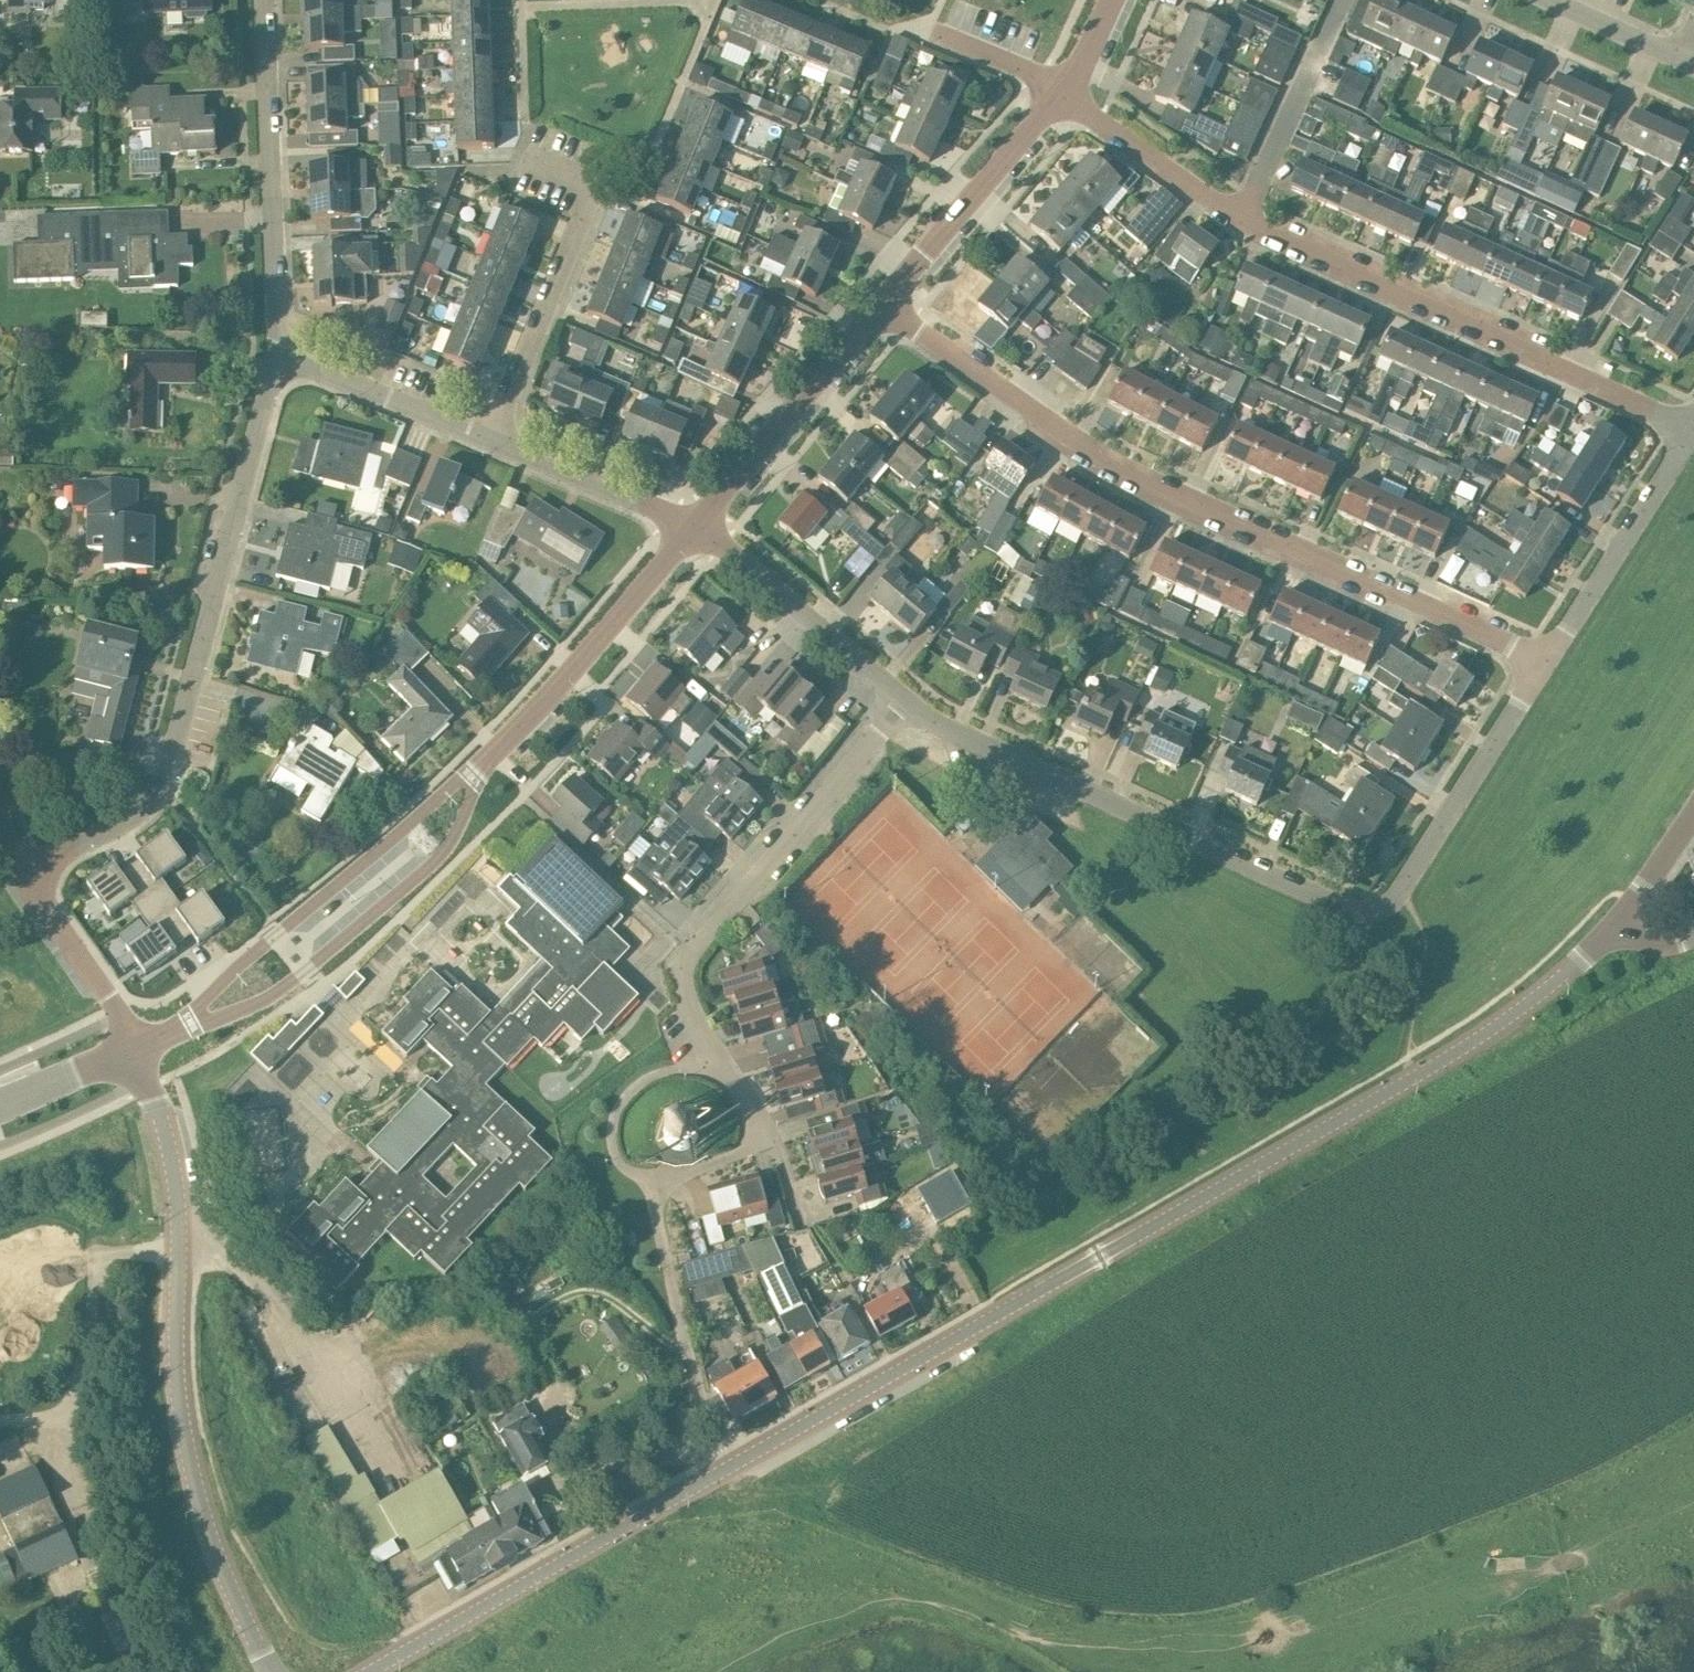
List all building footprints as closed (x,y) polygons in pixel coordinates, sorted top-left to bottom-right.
[(30,0),(10,0),(11,11),(30,11),(30,0)] [(142,13),(143,14),(184,12),(185,17),(188,21),(203,21),(207,17),(207,11),(211,11),(211,0),(141,0),(142,13)] [(361,20),(393,19),(393,0),(376,0),(376,7),(343,8),(342,0),(304,0),(305,22),(361,20)] [(412,9),(411,0),(401,0),(401,10),(412,9)] [(489,14),(488,0),(451,0),(452,15),(489,14)] [(772,8),(752,0),(746,0),(728,44),(753,54),(758,42),(772,8)] [(1403,8),(1386,0),(1377,0),(1376,2),(1371,0),(1361,0),(1347,30),(1349,35),(1384,51),(1403,8)] [(1276,25),(1277,26),(1279,21),(1235,1),(1229,16),(1255,28),(1256,27),(1272,34),(1276,25)] [(782,52),(797,18),(772,8),(758,42),(781,52),(782,52)] [(1414,50),(1428,19),(1403,8),(1384,51),(1398,57),(1403,45),(1414,50)] [(726,9),(721,21),(733,26),(738,15),(726,9)] [(453,42),(490,40),(489,14),(452,15),(453,42)] [(1249,42),(1255,28),(1229,16),(1222,31),(1193,17),(1180,45),(1216,61),(1229,33),(1249,42)] [(403,44),(413,44),(413,36),(419,35),(419,22),(412,22),(412,18),(402,19),(403,44)] [(807,63),(821,29),(797,18),(782,52),(781,52),(777,62),(802,73),(806,62),(807,63)] [(1428,19),(1414,50),(1441,62),(1455,31),(1428,19)] [(361,20),(305,22),(306,48),(323,48),(324,60),(355,59),(355,45),(344,45),(343,34),(362,33),(361,20)] [(382,38),(394,38),(394,22),(381,22),(382,38)] [(1302,37),(1277,26),(1276,25),(1272,34),(1269,41),(1295,52),(1302,37)] [(831,73),(845,39),(821,29),(807,63),(831,73)] [(1346,66),(1351,41),(1338,38),(1332,62),(1346,66)] [(845,39),(831,73),(844,78),(839,90),(850,94),(855,83),(856,83),(870,49),(845,39)] [(454,69),(491,68),(490,40),(453,42),(454,69)] [(1288,69),(1295,52),(1269,41),(1261,57),(1288,69)] [(1490,85),(1504,54),(1480,43),(1466,74),(1467,75),(1466,78),(1451,72),(1440,96),(1436,105),(1448,111),(1452,102),(1456,103),(1463,87),(1472,91),(1477,79),(1490,85)] [(413,44),(403,44),(403,63),(414,62),(413,44)] [(1204,88),(1216,61),(1180,45),(1168,72),(1204,88)] [(1504,54),(1490,85),(1492,86),(1487,99),(1498,104),(1504,91),(1518,97),(1532,66),(1504,54)] [(876,79),(892,85),(901,62),(886,56),(876,79)] [(1280,85),(1288,69),(1261,57),(1254,73),(1280,85)] [(361,105),(361,86),(356,79),(356,78),(355,64),(324,65),(324,78),(307,79),(308,107),(361,105)] [(1440,96),(1451,72),(1437,65),(1426,90),(1440,96)] [(734,100),(738,90),(712,80),(709,73),(694,67),(688,81),(708,89),(734,100)] [(455,95),(492,93),(491,68),(454,69),(455,85),(446,85),(446,97),(456,96),(455,95)] [(1339,85),(1364,96),(1371,81),(1346,69),(1339,85)] [(1191,116),(1204,88),(1168,72),(1156,100),(1191,116)] [(398,90),(402,90),(408,89),(408,73),(397,73),(397,86),(398,86),(398,90)] [(919,98),(953,114),(964,90),(930,74),(924,88),(912,83),(907,93),(919,98)] [(1562,133),(1582,89),(1558,78),(1553,90),(1540,84),(1529,107),(1528,107),(1517,131),(1518,132),(1511,147),(1526,154),(1540,123),(1562,133)] [(888,96),(892,85),(876,79),(872,89),(888,96)] [(1245,93),(1271,105),(1278,91),(1251,79),(1245,93)] [(1358,110),(1364,96),(1339,85),(1333,99),(1358,110)] [(171,101),(170,88),(133,90),(134,132),(153,132),(154,154),(135,155),(136,174),(162,173),(161,155),(217,153),(216,123),(207,123),(206,100),(171,101)] [(60,92),(61,92),(61,89),(15,89),(15,108),(0,109),(0,152),(34,152),(34,119),(61,118),(60,92)] [(783,120),(786,111),(768,103),(773,93),(765,89),(760,100),(762,100),(758,110),(783,120)] [(1583,190),(1605,142),(1593,136),(1595,132),(1609,101),(1582,89),(1562,133),(1564,134),(1563,135),(1587,146),(1570,183),(1546,172),(1535,196),(1574,214),(1585,191),(1583,190)] [(399,99),(402,99),(402,90),(398,90),(379,90),(379,104),(399,103),(399,99)] [(762,100),(760,100),(738,90),(734,100),(758,110),(762,100)] [(457,121),(494,120),(492,93),(455,95),(456,96),(457,121)] [(942,138),(953,114),(919,98),(907,93),(901,106),(913,111),(908,123),(942,138)] [(1266,117),(1271,105),(1245,93),(1240,105),(1266,117)] [(415,99),(405,99),(406,116),(416,116),(415,99)] [(1517,131),(1528,107),(1514,101),(1503,125),(1517,131)] [(689,127),(723,141),(733,116),(700,102),(689,127)] [(399,103),(379,104),(379,105),(377,105),(378,116),(399,115),(399,103)] [(1347,129),(1353,115),(1329,104),(1323,118),(1347,129)] [(361,105),(308,107),(309,134),(326,133),(327,146),(358,144),(358,130),(347,131),(346,119),(365,118),(364,105),(361,105)] [(1256,139),(1266,117),(1240,105),(1230,126),(1256,139)] [(1376,121),(1381,123),(1387,112),(1382,110),(1376,121)] [(786,111),(783,120),(793,124),(797,126),(801,117),(786,111)] [(1646,155),(1660,125),(1635,113),(1621,144),(1646,155)] [(1229,129),(1199,115),(1193,129),(1189,138),(1218,156),(1221,149),(1225,138),(1229,129)] [(1353,115),(1347,129),(1350,130),(1348,134),(1358,139),(1364,127),(1366,121),(1353,115)] [(1302,117),(1296,130),(1310,136),(1316,123),(1302,117)] [(494,120),(457,121),(458,148),(495,147),(494,120)] [(449,121),(437,122),(439,140),(450,139),(449,121)] [(823,132),(827,125),(818,121),(815,129),(807,126),(803,136),(819,142),(823,132)] [(931,162),(942,138),(908,123),(897,146),(887,142),(881,154),(909,167),(914,154),(931,162)] [(406,143),(417,141),(417,124),(406,125),(406,143)] [(1660,125),(1646,155),(1647,156),(1641,169),(1653,175),(1659,162),(1672,168),(1687,137),(1660,125)] [(1251,150),(1256,139),(1230,126),(1229,129),(1225,138),(1251,150)] [(713,165),(723,141),(689,127),(679,151),(713,165)] [(1444,143),(1444,130),(1433,130),(1433,143),(1444,143)] [(796,153),(803,137),(792,132),(790,132),(783,148),(796,153)] [(1332,163),(1336,154),(1295,136),(1290,147),(1306,155),(1303,163),(1291,190),(1314,201),(1332,163)] [(1379,147),(1380,148),(1393,154),(1398,142),(1384,136),(1379,147)] [(1246,161),(1251,150),(1225,138),(1221,149),(1246,161)] [(771,161),(778,147),(768,142),(766,147),(759,144),(755,153),(762,156),(761,157),(771,161)] [(1583,190),(1585,191),(1599,197),(1621,149),(1605,142),(1583,190)] [(851,190),(885,205),(896,181),(879,173),(885,161),(881,159),(856,148),(845,174),(839,171),(833,182),(840,186),(840,185),(851,190)] [(311,192),(365,190),(364,163),(359,164),(359,149),(327,150),(327,164),(310,165),(311,192)] [(702,190),(713,165),(679,151),(669,176),(702,190)] [(408,166),(431,166),(431,153),(407,153),(408,166)] [(1448,192),(1458,169),(1454,167),(1455,166),(1424,153),(1404,195),(1387,234),(1411,245),(1414,240),(1426,245),(1436,223),(1414,213),(1427,184),(1429,185),(1435,171),(1443,175),(1438,188),(1448,192)] [(1070,182),(1100,206),(1119,183),(1090,158),(1070,182)] [(1525,169),(1509,161),(1500,181),(1516,189),(1525,169)] [(1357,174),(1332,163),(1314,201),(1338,212),(1351,185),(1352,185),(1357,174)] [(1362,223),(1386,170),(1375,165),(1363,190),(1352,185),(1351,185),(1338,212),(1362,223)] [(767,188),(773,173),(764,169),(757,184),(767,188)] [(1458,169),(1448,192),(1465,200),(1476,176),(1458,169)] [(1404,195),(1393,190),(1399,176),(1386,170),(1362,223),(1387,234),(1404,195)] [(1676,189),(1682,179),(1668,171),(1654,194),(1667,202),(1676,189)] [(692,215),(702,190),(669,176),(658,201),(692,215)] [(1080,229),(1100,206),(1070,182),(1051,204),(1080,229)] [(873,229),(885,205),(851,190),(840,185),(840,186),(823,222),(847,232),(852,220),(873,229)] [(1512,213),(1514,209),(1520,196),(1501,187),(1493,204),(1512,213)] [(365,190),(311,192),(312,219),(330,219),(330,231),(361,230),(361,222),(368,221),(377,213),(376,190),(365,191),(365,190)] [(753,205),(757,195),(748,191),(741,206),(751,210),(753,205)] [(446,214),(455,218),(461,203),(452,199),(446,214)] [(1538,218),(1543,206),(1535,203),(1530,215),(1538,218)] [(1080,229),(1051,204),(1031,228),(1060,252),(1068,244),(1075,250),(1081,250),(1091,239),(1080,229)] [(1136,240),(1157,215),(1147,206),(1126,230),(1136,240)] [(1550,225),(1563,231),(1564,230),(1569,219),(1545,208),(1542,207),(1537,220),(1550,225)] [(1457,266),(1481,213),(1470,208),(1459,234),(1447,228),(1434,255),(1457,266)] [(494,234),(529,248),(539,223),(505,209),(494,234)] [(424,230),(432,230),(439,212),(425,210),(424,230)] [(163,238),(162,212),(47,217),(48,242),(14,244),(16,282),(76,280),(76,263),(110,262),(111,266),(131,266),(133,280),(153,280),(153,287),(180,286),(179,265),(195,265),(194,247),(181,247),(181,237),(163,238)] [(1482,277),(1494,250),(1483,245),(1494,219),(1481,213),(1457,266),(1482,277)] [(451,227),(455,218),(446,214),(442,223),(435,238),(445,242),(451,227)] [(741,235),(747,219),(737,215),(731,231),(741,235)] [(770,245),(828,273),(839,247),(824,240),(829,228),(802,215),(795,228),(806,233),(800,246),(775,234),(770,245)] [(1157,215),(1136,240),(1146,249),(1168,224),(1157,215)] [(619,241),(652,255),(663,230),(629,216),(619,241)] [(1659,231),(1682,245),(1691,230),(1668,216),(1659,231)] [(1586,241),(1592,229),(1575,222),(1569,234),(1586,241)] [(432,230),(424,230),(413,230),(414,246),(400,247),(402,274),(414,273),(432,230)] [(1217,248),(1191,230),(1181,245),(1171,238),(1156,260),(1191,284),(1217,248)] [(1506,288),(1530,235),(1518,230),(1507,256),(1494,250),(1482,277),(1506,288)] [(1672,261),(1682,245),(1659,231),(1650,246),(1672,261)] [(693,272),(699,257),(707,238),(693,232),(685,251),(689,253),(683,268),(693,272)] [(314,277),(373,275),(372,251),(379,251),(378,237),(361,238),(361,234),(330,235),(330,249),(312,249),(314,277)] [(519,272),(529,248),(494,234),(484,258),(519,272)] [(1532,267),(1543,241),(1530,236),(1530,235),(1506,288),(1531,299),(1543,272),(1532,267)] [(642,279),(652,255),(619,241),(609,266),(642,279)] [(817,296),(828,273),(770,245),(764,259),(789,270),(784,280),(773,275),(767,288),(794,301),(801,289),(817,296)] [(1623,282),(1641,252),(1642,251),(1627,245),(1609,274),(1623,282)] [(426,263),(435,267),(441,252),(432,248),(426,263)] [(1555,310),(1579,258),(1567,252),(1561,266),(1548,260),(1543,272),(1531,299),(1555,310)] [(509,297),(519,272),(484,258),(474,283),(509,297)] [(1579,258),(1555,310),(1580,321),(1592,294),(1580,288),(1591,263),(1579,258)] [(1027,309),(1028,308),(1047,285),(1018,260),(999,283),(1027,309)] [(1076,287),(1102,308),(1110,298),(1066,260),(1057,271),(1076,288),(1076,287)] [(431,276),(435,267),(426,263),(415,287),(419,289),(424,292),(431,276)] [(633,304),(642,279),(609,266),(599,290),(633,304)] [(1260,304),(1273,277),(1248,266),(1239,287),(1229,282),(1214,314),(1225,319),(1237,293),(1250,299),(1240,320),(1251,325),(1261,304),(1260,304)] [(1693,306),(1693,276),(1685,270),(1677,280),(1666,273),(1659,284),(1673,293),(1681,299),(1682,298),(1693,306)] [(1140,281),(1132,274),(1123,285),(1131,291),(1140,281)] [(373,275),(314,277),(315,304),(353,303),(353,304),(368,304),(367,277),(373,276),(373,275)] [(729,323),(763,339),(774,314),(780,302),(721,276),(715,288),(740,300),(729,323)] [(683,297),(689,282),(680,277),(673,293),(683,297)] [(1273,340),(1297,288),(1273,277),(1260,304),(1261,304),(1272,310),(1261,334),(1273,340)] [(702,308),(713,285),(697,278),(686,301),(702,308)] [(498,321),(509,297),(474,283),(464,307),(498,321)] [(1041,320),(1028,308),(1027,309),(999,283),(979,307),(991,317),(983,327),(1000,342),(1018,320),(1032,331),(1041,320)] [(1666,305),(1673,293),(1659,284),(1652,295),(1666,305)] [(1092,320),(1102,308),(1076,287),(1076,288),(1067,298),(1092,320)] [(1309,327),(1321,300),(1297,288),(1273,340),(1285,345),(1296,321),(1309,326),(1309,327)] [(622,329),(633,304),(599,290),(588,315),(622,329)] [(1667,321),(1622,292),(1607,315),(1631,330),(1640,317),(1651,324),(1646,331),(1645,339),(1652,344),(1677,360),(1692,337),(1667,321)] [(1693,334),(1693,306),(1682,298),(1681,299),(1667,321),(1692,337),(1693,334)] [(408,313),(418,317),(424,302),(415,299),(408,313)] [(1319,366),(1345,310),(1321,300),(1309,327),(1309,326),(1304,336),(1316,343),(1308,361),(1319,366)] [(391,335),(403,307),(388,301),(377,329),(391,335)] [(664,317),(673,321),(680,306),(670,302),(664,317)] [(689,323),(696,307),(686,303),(680,319),(689,323)] [(488,346),(498,321),(464,307),(454,332),(488,346)] [(1345,310),(1319,366),(1331,372),(1340,353),(1353,359),(1357,349),(1358,349),(1371,322),(1345,310)] [(108,329),(108,314),(81,313),(80,328),(108,329)] [(414,327),(418,317),(408,313),(409,313),(405,323),(398,338),(393,351),(402,355),(414,327)] [(1117,326),(1122,318),(1118,316),(1113,324),(1117,326)] [(669,330),(673,321),(664,317),(660,326),(654,342),(663,346),(670,330),(669,330)] [(1171,354),(1177,341),(1161,329),(1160,330),(1155,326),(1155,325),(1146,317),(1134,338),(1144,344),(1151,333),(1155,337),(1170,348),(1168,352),(1171,354)] [(751,363),(763,339),(729,323),(718,346),(717,348),(751,363)] [(1220,357),(1230,336),(1211,326),(1200,346),(1220,357)] [(1076,340),(1066,330),(1065,329),(1044,354),(1055,364),(1069,347),(1070,347),(1076,340)] [(574,419),(593,374),(592,373),(595,366),(600,353),(605,342),(605,341),(580,331),(576,330),(570,345),(587,352),(583,361),(578,373),(553,362),(541,391),(553,396),(548,408),(574,419)] [(478,371),(488,346),(454,332),(444,357),(478,371)] [(1393,394),(1417,344),(1392,332),(1380,359),(1392,365),(1371,411),(1349,402),(1345,410),(1379,425),(1393,394)] [(1084,356),(1098,365),(1107,352),(1083,336),(1075,350),(1084,356)] [(665,358),(677,362),(683,343),(671,339),(665,358)] [(1188,367),(1194,354),(1193,353),(1177,341),(1171,354),(1175,358),(1178,353),(1190,361),(1187,366),(1188,367)] [(605,342),(600,353),(605,355),(606,352),(609,344),(605,342)] [(717,348),(718,346),(708,342),(705,350),(714,354),(707,370),(683,359),(677,372),(724,394),(734,399),(739,387),(740,388),(751,363),(717,348)] [(1428,381),(1440,354),(1417,344),(1393,394),(1405,400),(1416,375),(1428,381)] [(1075,350),(1070,347),(1069,347),(1055,364),(1053,366),(1070,378),(1084,356),(1075,350)] [(1207,375),(1213,362),(1194,354),(1188,367),(1207,375)] [(1441,416),(1464,365),(1440,354),(1428,381),(1423,392),(1435,398),(1430,411),(1441,416)] [(196,385),(197,357),(131,355),(130,383),(134,383),(132,431),(156,432),(158,384),(196,385)] [(1098,365),(1084,356),(1070,378),(1086,389),(1101,367),(1098,365)] [(1213,362),(1207,375),(1227,384),(1222,395),(1235,402),(1246,378),(1213,362)] [(1275,384),(1282,369),(1267,362),(1260,377),(1275,384)] [(1476,403),(1488,376),(1464,365),(1441,416),(1443,417),(1437,431),(1434,430),(1427,447),(1435,451),(1443,435),(1447,437),(1453,422),(1454,423),(1465,398),(1476,403)] [(1132,416),(1149,385),(1152,377),(1141,371),(1137,378),(1125,372),(1108,404),(1132,416)] [(617,418),(629,388),(593,374),(574,419),(599,429),(605,413),(617,418)] [(889,397),(917,420),(935,399),(907,376),(889,397)] [(1312,383),(1296,376),(1293,382),(1285,378),(1281,387),(1305,398),(1312,383)] [(1338,414),(1341,408),(1352,384),(1336,376),(1325,400),(1322,407),(1338,414)] [(1488,376),(1476,403),(1477,403),(1489,409),(1478,434),(1488,439),(1512,387),(1489,376),(1488,376)] [(646,449),(665,406),(643,396),(643,394),(648,384),(635,379),(631,389),(629,388),(617,418),(629,423),(623,439),(646,449)] [(1279,407),(1284,395),(1252,380),(1241,404),(1253,409),(1258,398),(1279,407)] [(1172,397),(1171,397),(1149,385),(1132,416),(1155,429),(1172,397)] [(1512,387),(1488,439),(1502,445),(1508,431),(1520,437),(1525,425),(1537,398),(1512,387)] [(1178,441),(1195,409),(1199,401),(1175,389),(1171,397),(1172,397),(1155,429),(1178,441)] [(743,403),(734,399),(724,394),(714,413),(734,422),(743,403)] [(1299,417),(1305,404),(1284,395),(1279,407),(1299,417)] [(917,421),(917,420),(889,397),(870,419),(898,443),(907,433),(916,440),(926,428),(917,421)] [(1388,407),(1397,411),(1402,401),(1392,397),(1388,407)] [(665,406),(646,449),(673,460),(678,447),(691,452),(693,447),(696,441),(695,441),(707,411),(694,406),(692,413),(667,403),(665,406)] [(1320,426),(1325,413),(1305,404),(1299,417),(1320,426)] [(1560,433),(1570,412),(1555,405),(1546,426),(1560,433)] [(1195,409),(1178,441),(1202,453),(1218,422),(1195,409)] [(1325,413),(1320,426),(1341,436),(1347,423),(1325,413)] [(987,439),(959,420),(943,442),(959,454),(956,458),(968,466),(987,439)] [(1248,470),(1263,437),(1268,427),(1257,422),(1252,432),(1239,426),(1224,458),(1248,470)] [(364,467),(372,436),(326,424),(320,444),(302,439),(293,472),(360,490),(366,468),(364,467)] [(1586,449),(1611,465),(1626,443),(1602,428),(1600,426),(1591,441),(1580,433),(1574,442),(1585,450),(1586,449)] [(838,458),(866,482),(884,460),(856,436),(838,458)] [(1272,481),(1287,448),(1263,437),(1248,470),(1272,481)] [(1374,437),(1369,449),(1391,459),(1392,459),(1398,447),(1396,447),(1374,437)] [(895,455),(917,473),(924,465),(927,462),(904,443),(895,455)] [(1597,487),(1549,456),(1536,449),(1528,443),(1523,449),(1533,455),(1530,460),(1564,482),(1556,494),(1581,511),(1597,487)] [(979,479),(998,492),(1011,500),(1017,490),(1019,491),(1036,466),(1004,444),(994,458),(981,449),(968,467),(981,477),(979,479)] [(1586,449),(1585,450),(1578,460),(1556,446),(1549,456),(1597,487),(1611,465),(1586,449)] [(1398,447),(1392,459),(1408,467),(1417,471),(1423,459),(1414,455),(1398,447)] [(1296,491),(1311,459),(1287,448),(1272,481),(1296,491)] [(411,487),(422,459),(397,449),(385,477),(411,487)] [(14,452),(0,451),(0,466),(13,466),(14,452)] [(916,474),(917,473),(895,455),(886,465),(909,483),(916,474)] [(848,504),(866,482),(838,458),(819,480),(848,504)] [(1311,459),(1296,491),(1321,503),(1336,470),(1311,459)] [(1423,459),(1417,471),(1434,478),(1439,481),(1442,475),(1447,464),(1442,462),(1439,460),(1436,465),(1423,459)] [(1465,459),(1460,470),(1463,471),(1473,476),(1478,465),(1465,459)] [(1447,464),(1442,475),(1458,482),(1463,471),(1460,470),(1450,465),(1447,464)] [(1476,476),(1488,481),(1493,470),(1481,464),(1476,476)] [(916,474),(924,481),(928,475),(924,465),(917,473),(916,474)] [(471,512),(482,484),(442,467),(429,500),(416,495),(407,518),(419,523),(426,506),(444,513),(448,503),(471,512)] [(915,491),(924,481),(916,474),(909,483),(908,484),(915,491)] [(1059,523),(1076,492),(1052,479),(1035,509),(1059,523)] [(1455,495),(1473,501),(1478,488),(1460,481),(1455,495)] [(1362,526),(1377,494),(1353,483),(1338,515),(1362,526)] [(154,569),(154,523),(136,522),(137,485),(102,484),(73,484),(73,509),(90,510),(90,521),(89,550),(106,551),(106,568),(154,569)] [(1082,535),(1099,505),(1076,492),(1059,523),(1082,535)] [(1386,537),(1401,505),(1377,494),(1362,526),(1386,537)] [(866,535),(843,515),(832,506),(824,516),(803,498),(780,525),(803,545),(819,526),(833,538),(840,530),(862,548),(844,568),(859,581),(876,561),(876,560),(886,549),(867,533),(866,535)] [(568,521),(536,501),(527,517),(498,505),(483,541),(502,549),(512,532),(578,573),(601,535),(570,516),(568,521)] [(866,535),(867,533),(876,523),(853,503),(843,515),(866,535)] [(1105,548),(1122,517),(1099,505),(1082,535),(1105,548)] [(1410,548),(1425,516),(1401,505),(1386,537),(1410,548)] [(1507,522),(1521,531),(1528,520),(1514,511),(1507,522)] [(372,536),(336,527),(338,521),(308,513),(305,527),(290,523),(277,576),(330,589),(335,565),(364,570),(372,536)] [(984,548),(997,555),(998,556),(1004,544),(1017,520),(1003,513),(991,535),(985,545),(985,546),(984,548)] [(1529,536),(1555,552),(1569,530),(1544,514),(1529,536)] [(910,516),(888,541),(898,549),(920,524),(910,516)] [(1425,516),(1410,548),(1435,560),(1448,531),(1450,527),(1425,516)] [(1122,517),(1105,548),(1129,561),(1146,530),(1122,517)] [(1514,542),(1521,531),(1507,522),(1500,533),(1514,542)] [(398,525),(393,538),(405,543),(408,535),(405,528),(398,525)] [(1541,574),(1515,558),(1515,559),(1470,529),(1455,552),(1467,560),(1472,553),(1480,558),(1483,554),(1507,570),(1500,582),(1502,583),(1525,598),(1541,574)] [(981,530),(977,538),(985,546),(985,545),(991,535),(982,530),(981,530)] [(1541,574),(1555,552),(1529,536),(1515,558),(1541,574)] [(958,549),(968,558),(977,546),(967,538),(958,549)] [(390,566),(413,575),(422,552),(398,544),(390,566)] [(1174,587),(1188,555),(1164,544),(1149,575),(1174,587)] [(890,619),(914,590),(904,581),(913,569),(895,554),(885,568),(892,575),(869,602),(890,619)] [(1198,597),(1212,566),(1188,555),(1174,587),(1198,597)] [(1033,573),(1036,566),(1020,559),(1014,571),(1030,579),(1033,573)] [(1054,582),(1060,570),(1038,560),(1036,566),(1033,573),(1054,582)] [(491,578),(475,564),(469,569),(485,585),(474,597),(484,606),(471,621),(485,633),(458,663),(482,684),(528,633),(511,618),(522,606),(491,578)] [(1222,608),(1236,577),(1212,566),(1198,597),(1222,608)] [(1075,592),(1081,579),(1060,570),(1054,582),(1075,592)] [(1102,589),(1096,601),(1116,610),(1131,581),(1118,574),(1109,592),(1102,589)] [(1236,577),(1222,608),(1246,620),(1261,588),(1236,577)] [(1096,601),(1102,589),(1081,579),(1075,592),(1096,601)] [(952,619),(960,607),(958,605),(972,589),(962,580),(941,605),(950,614),(951,613),(949,616),(952,619)] [(1147,624),(1153,612),(1144,608),(1141,607),(1146,595),(1131,588),(1120,612),(1147,624)] [(914,590),(890,619),(912,638),(937,609),(914,590)] [(1294,636),(1308,604),(1284,593),(1269,625),(1294,636)] [(6,612),(31,612),(31,601),(6,601),(6,612)] [(304,623),(307,609),(280,602),(276,615),(261,611),(257,627),(254,626),(252,635),(255,635),(248,664),(277,672),(283,647),(334,656),(340,634),(344,619),(325,614),(321,627),(304,623)] [(1318,646),(1332,615),(1308,604),(1294,636),(1318,646)] [(1000,668),(1026,619),(1001,606),(982,641),(962,631),(946,663),(976,679),(985,661),(1000,668)] [(531,632),(540,624),(523,607),(514,615),(531,632)] [(731,657),(745,641),(733,632),(736,629),(709,607),(676,646),(703,668),(720,647),(731,657)] [(554,609),(555,621),(569,619),(567,608),(554,609)] [(1173,636),(1179,624),(1153,612),(1147,624),(1173,636)] [(1341,657),(1356,626),(1332,615),(1318,646),(1341,657)] [(1200,648),(1205,636),(1179,624),(1173,636),(1200,648)] [(1114,628),(1110,627),(1100,625),(1098,638),(1112,640),(1114,628)] [(115,689),(106,721),(94,718),(89,739),(119,747),(139,674),(130,672),(139,638),(91,626),(77,679),(115,689)] [(1379,667),(1386,654),(1374,649),(1380,637),(1356,626),(1341,657),(1376,672),(1379,668),(1379,667)] [(405,632),(399,627),(391,635),(397,640),(384,653),(401,671),(389,683),(414,708),(383,739),(407,764),(454,717),(410,673),(429,654),(406,631),(405,632)] [(1205,636),(1200,648),(1227,661),(1232,648),(1205,636)] [(1258,670),(1261,662),(1267,649),(1247,641),(1236,665),(1251,671),(1250,672),(1255,675),(1256,674),(1258,670)] [(1046,709),(1060,678),(1036,667),(1041,657),(1015,646),(1002,675),(1017,681),(1012,694),(1046,709)] [(1379,668),(1401,682),(1436,704),(1441,697),(1456,707),(1473,681),(1464,676),(1445,663),(1437,675),(1403,654),(1391,646),(1386,654),(1379,667),(1379,668)] [(1276,683),(1282,671),(1261,662),(1258,670),(1256,674),(1276,683)] [(1154,666),(1147,684),(1167,691),(1173,673),(1154,666)] [(735,704),(755,680),(738,667),(719,690),(735,704)] [(685,691),(658,668),(644,685),(642,683),(628,701),(657,725),(670,710),(679,718),(692,703),(682,695),(685,691)] [(1394,693),(1401,682),(1379,668),(1376,672),(1372,679),(1394,693)] [(776,717),(803,686),(783,670),(766,691),(756,683),(737,705),(754,720),(764,708),(776,717)] [(1299,686),(1302,680),(1282,671),(1276,683),(1296,692),(1299,686)] [(1130,717),(1141,694),(1113,681),(1106,697),(1092,691),(1077,724),(1104,736),(1115,710),(1130,717)] [(803,686),(776,717),(789,728),(778,741),(796,755),(815,733),(806,725),(824,703),(803,686)] [(1318,694),(1299,686),(1296,692),(1304,696),(1302,702),(1313,707),(1318,694)] [(1082,696),(1072,692),(1068,701),(1078,705),(1082,696)] [(1395,727),(1429,748),(1443,726),(1410,704),(1394,693),(1388,703),(1404,713),(1395,727)] [(1318,694),(1313,707),(1333,716),(1339,704),(1318,694)] [(716,720),(699,706),(688,717),(705,732),(716,720)] [(1196,726),(1164,711),(1161,716),(1151,712),(1140,736),(1152,741),(1145,755),(1177,770),(1184,755),(1187,757),(1192,747),(1188,745),(1190,742),(1189,742),(1196,726)] [(1240,720),(1230,716),(1228,719),(1220,737),(1236,744),(1244,726),(1238,724),(1240,720)] [(1322,729),(1344,744),(1352,732),(1329,717),(1322,729)] [(714,723),(705,735),(714,742),(720,735),(723,731),(714,723)] [(333,738),(310,724),(304,734),(300,731),(284,758),(321,781),(302,810),(321,822),(355,766),(377,780),(386,772),(368,752),(358,760),(340,750),(341,748),(333,743),(334,742),(333,738)] [(667,746),(643,725),(632,738),(619,727),(611,737),(609,735),(600,745),(602,748),(591,761),(616,782),(644,749),(656,759),(667,746)] [(1413,773),(1429,748),(1395,727),(1380,751),(1413,773)] [(1337,755),(1344,744),(1322,729),(1315,740),(1337,755)] [(1257,806),(1264,791),(1270,778),(1244,767),(1248,756),(1232,749),(1221,772),(1231,777),(1225,792),(1257,806)] [(721,800),(747,822),(763,804),(735,781),(742,772),(727,760),(705,785),(721,800)] [(1346,806),(1379,827),(1395,803),(1375,790),(1380,782),(1355,766),(1343,784),(1355,792),(1346,805),(1346,806)] [(1346,806),(1346,805),(1310,783),(1298,777),(1282,812),(1294,817),(1301,802),(1322,816),(1330,830),(1330,831),(1363,853),(1379,827),(1346,806)] [(583,846),(601,827),(591,817),(602,805),(574,779),(555,801),(571,816),(562,827),(583,846)] [(747,822),(721,800),(714,808),(698,795),(689,805),(731,841),(747,822)] [(629,808),(606,837),(624,851),(646,821),(629,808)] [(963,835),(982,816),(974,808),(956,827),(963,835)] [(1065,879),(1074,869),(1046,842),(1052,836),(1029,812),(1003,840),(1007,844),(994,857),(1034,895),(1047,883),(1054,890),(1060,884),(1065,879)] [(669,860),(696,882),(711,864),(702,857),(712,845),(678,817),(660,838),(676,853),(669,860)] [(139,862),(130,869),(157,906),(172,895),(162,880),(187,862),(167,835),(145,852),(138,856),(136,858),(138,860),(139,862)] [(596,951),(601,956),(617,938),(611,932),(623,919),(617,913),(624,905),(554,840),(515,881),(510,876),(497,890),(520,911),(505,926),(541,961),(566,983),(596,951)] [(696,882),(669,860),(669,861),(653,847),(628,876),(662,905),(671,894),(679,902),(696,882)] [(201,862),(205,867),(214,860),(207,852),(202,856),(201,862)] [(609,869),(617,860),(609,853),(601,861),(609,869)] [(111,870),(88,886),(110,917),(131,902),(141,917),(157,906),(130,869),(121,875),(116,869),(115,867),(113,868),(111,870)] [(172,895),(157,906),(183,942),(193,936),(197,943),(199,944),(201,943),(203,942),(225,925),(203,894),(183,909),(172,895)] [(152,931),(127,949),(146,976),(169,960),(175,955),(177,954),(174,949),(183,942),(157,906),(141,917),(152,931)] [(768,987),(768,986),(762,965),(773,956),(774,958),(783,950),(765,928),(755,936),(765,948),(747,962),(749,968),(720,977),(726,999),(768,987)] [(597,960),(601,956),(596,951),(566,983),(541,961),(507,997),(550,1038),(563,1024),(581,1041),(595,1026),(604,1035),(638,999),(597,960)] [(130,954),(119,962),(125,971),(136,963),(130,954)] [(496,1058),(508,1068),(534,1040),(541,1047),(550,1038),(507,997),(491,1014),(462,987),(455,994),(431,972),(404,1001),(409,1005),(382,1034),(407,1057),(423,1039),(453,1067),(436,1084),(432,1080),(368,1148),(383,1163),(358,1191),(346,1180),(319,1209),(314,1204),(287,1233),(311,1256),(304,1263),(336,1294),(361,1269),(357,1265),(387,1234),(415,1261),(422,1253),(446,1275),(473,1247),(468,1242),(520,1187),(525,1191),(553,1162),(530,1140),(536,1133),(507,1105),(500,1112),(471,1085),(496,1058)] [(347,1000),(366,981),(356,973),(338,991),(347,1000)] [(780,1007),(796,1002),(794,993),(777,998),(773,984),(768,986),(768,987),(726,999),(727,1000),(731,999),(737,1020),(780,1007)] [(270,1073),(324,1015),(320,1011),(315,1006),(297,1025),(292,1021),(274,1040),(269,1036),(251,1055),(255,1059),(270,1073)] [(787,1030),(780,1007),(737,1020),(744,1043),(785,1030),(789,1043),(823,1032),(819,1020),(787,1030)] [(775,1086),(818,1073),(810,1050),(827,1045),(823,1032),(789,1043),(793,1056),(768,1064),(775,1086)] [(629,1052),(620,1043),(611,1052),(620,1061),(629,1052)] [(818,1073),(775,1086),(782,1110),(813,1100),(817,1112),(843,1103),(839,1091),(824,1096),(818,1073)] [(817,1157),(858,1144),(851,1122),(866,1117),(862,1104),(835,1112),(839,1126),(810,1135),(817,1157)] [(286,1166),(283,1108),(243,1110),(246,1168),(286,1166)] [(690,1149),(691,1147),(694,1145),(696,1140),(697,1138),(697,1135),(697,1132),(696,1129),(696,1127),(693,1122),(690,1120),(689,1119),(688,1118),(685,1117),(681,1116),(677,1116),(675,1116),(670,1119),(665,1122),(664,1123),(663,1125),(662,1128),(662,1130),(661,1132),(661,1135),(662,1138),(662,1140),(663,1141),(664,1143),(666,1146),(668,1148),(669,1148),(670,1149),(670,1150),(673,1151),(676,1152),(678,1152),(684,1151),(690,1149)] [(918,1137),(921,1149),(941,1144),(932,1134),(932,1133),(918,1137)] [(861,1168),(865,1167),(861,1153),(882,1147),(880,1138),(858,1145),(858,1144),(817,1157),(824,1180),(861,1168)] [(868,1189),(861,1168),(824,1180),(819,1182),(826,1205),(857,1196),(861,1209),(889,1200),(884,1184),(868,1189)] [(956,1183),(949,1171),(923,1186),(929,1197),(926,1199),(940,1223),(971,1205),(958,1182),(956,1183)] [(733,1183),(743,1219),(766,1213),(770,1230),(785,1226),(778,1198),(764,1202),(758,1176),(733,1183)] [(719,1225),(743,1219),(733,1183),(709,1189),(716,1215),(703,1218),(710,1247),(724,1243),(719,1225)] [(742,1245),(753,1269),(759,1267),(762,1273),(785,1262),(772,1236),(742,1245)] [(722,1279),(754,1271),(743,1247),(711,1256),(722,1279)] [(687,1289),(722,1279),(711,1256),(682,1265),(687,1289)] [(880,1339),(881,1338),(915,1319),(901,1294),(911,1289),(897,1263),(877,1274),(891,1298),(865,1313),(880,1339)] [(802,1343),(790,1350),(808,1380),(830,1369),(829,1367),(835,1364),(818,1329),(805,1304),(803,1305),(784,1266),(761,1277),(770,1295),(768,1295),(782,1323),(786,1321),(791,1332),(795,1330),(802,1343)] [(559,1277),(545,1286),(549,1294),(564,1286),(559,1277)] [(818,1329),(835,1364),(839,1362),(870,1344),(851,1310),(848,1312),(844,1306),(835,1312),(838,1318),(820,1328),(818,1329)] [(808,1380),(790,1350),(785,1352),(778,1339),(768,1344),(775,1358),(767,1362),(784,1393),(807,1381),(808,1380)] [(755,1410),(738,1378),(738,1379),(729,1362),(707,1374),(717,1391),(716,1391),(733,1422),(755,1410)] [(738,1378),(755,1410),(776,1398),(758,1367),(738,1378)] [(442,1405),(453,1424),(468,1415),(457,1396),(442,1405)] [(429,1439),(453,1424),(442,1405),(418,1419),(429,1439)] [(524,1479),(549,1465),(526,1424),(502,1438),(524,1479)] [(506,1544),(495,1526),(494,1527),(483,1509),(464,1520),(452,1497),(453,1496),(440,1472),(380,1508),(374,1496),(376,1494),(365,1476),(359,1479),(329,1428),(306,1441),(337,1492),(371,1553),(378,1566),(401,1553),(394,1541),(404,1535),(424,1571),(440,1562),(455,1588),(464,1583),(466,1588),(510,1563),(500,1547),(506,1544)] [(30,1579),(31,1579),(42,1574),(79,1557),(66,1529),(36,1466),(0,1483),(0,1514),(16,1548),(30,1579)] [(500,1547),(510,1563),(544,1544),(542,1541),(550,1536),(532,1506),(533,1506),(522,1487),(493,1504),(502,1522),(495,1526),(506,1544),(500,1547)] [(30,1579),(16,1548),(0,1555),(0,1593),(19,1584),(30,1579)]
